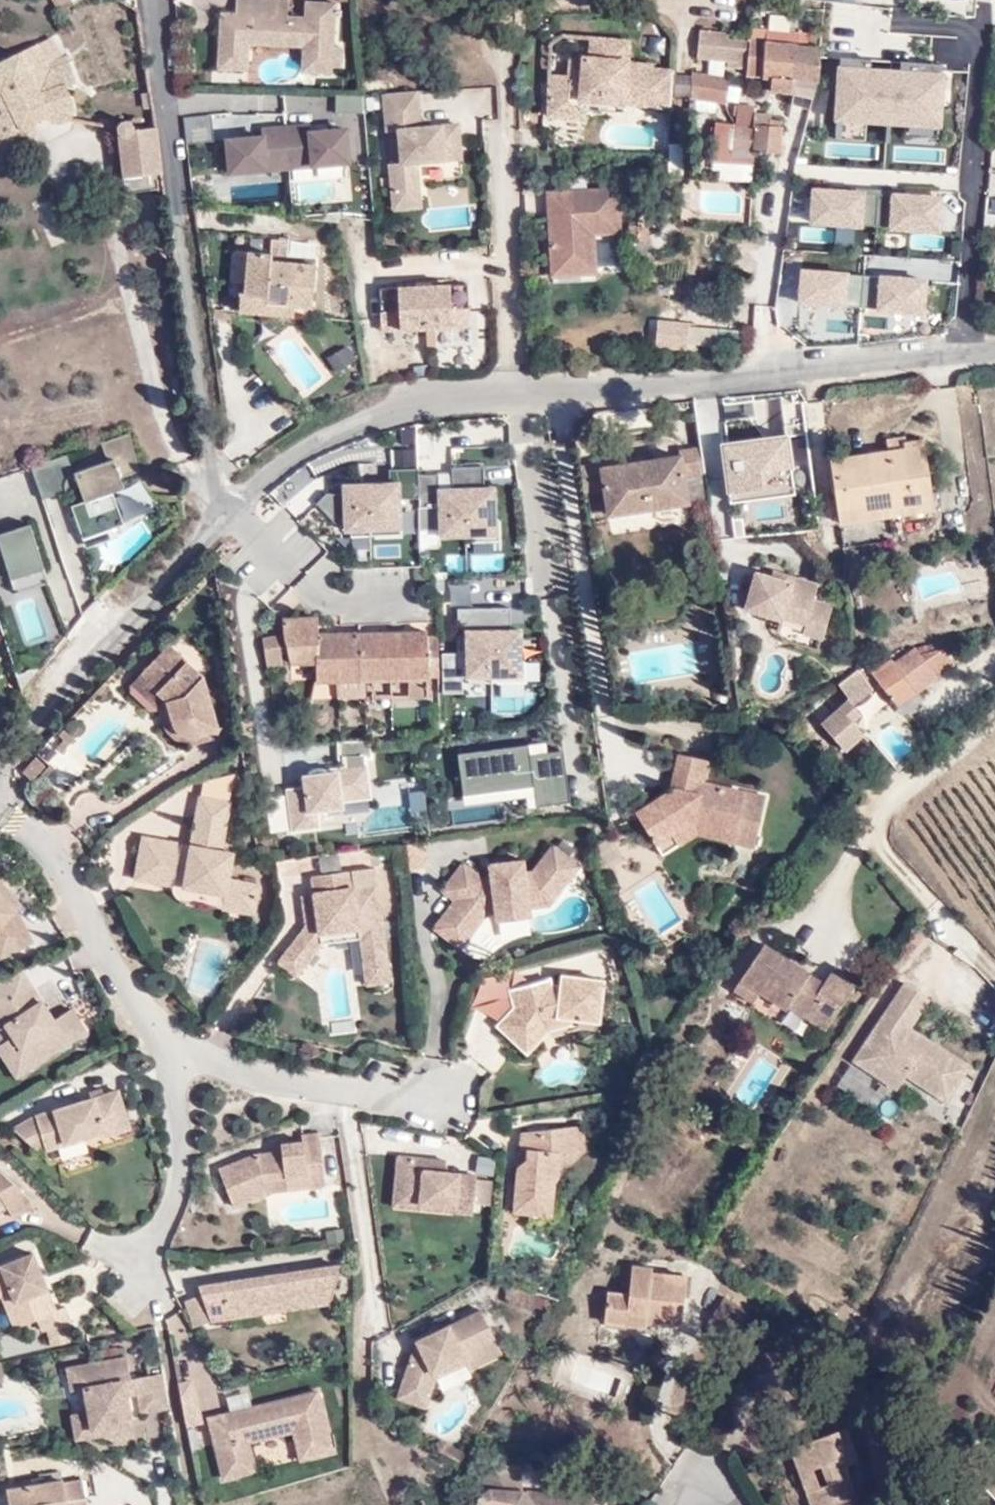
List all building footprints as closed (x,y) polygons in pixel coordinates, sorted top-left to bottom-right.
[(141,26),(139,0),(97,0),(141,26)] [(218,59),(238,59),(243,55),(245,34),(299,37),(304,38),(303,62),(322,64),(327,59),(334,59),(336,38),(328,37),(331,0),(301,0),(300,8),(272,6),(273,0),(232,0),(231,4),(215,17),(213,53),(218,59)] [(216,2),(215,17),(231,4),(216,2)] [(791,36),(792,20),(763,16),(761,31),(791,36)] [(809,23),(808,22),(792,20),(791,36),(809,38),(809,23)] [(698,45),(742,48),(744,30),(721,28),(721,22),(699,22),(698,45)] [(765,68),(788,71),(791,36),(761,31),(744,30),(742,48),(742,65),(765,68)] [(580,94),(661,99),(665,66),(645,64),(646,58),(624,57),(627,34),(593,32),(591,53),(580,52),(580,57),(569,57),(567,72),(547,71),(543,114),(572,116),(577,116),(580,94)] [(808,73),(865,81),(867,51),(845,48),(844,44),(809,38),(791,36),(788,71),(808,73)] [(29,41),(0,55),(0,154),(22,143),(19,132),(27,130),(24,116),(38,109),(45,119),(51,118),(57,114),(61,109),(51,84),(60,80),(51,60),(36,66),(29,41)] [(83,76),(99,71),(89,41),(73,46),(83,76)] [(726,65),(690,62),(689,86),(725,89),(726,65)] [(765,80),(787,84),(788,71),(765,68),(765,80)] [(807,85),(865,92),(865,81),(808,73),(807,85)] [(910,92),(934,94),(935,81),(911,80),(910,92)] [(385,186),(411,184),(410,156),(454,153),(451,119),(414,121),(411,84),(378,86),(380,123),(392,123),(394,155),(383,156),(384,169),(373,170),(374,180),(384,179),(385,186)] [(735,100),(731,155),(755,157),(755,146),(780,148),(782,116),(773,115),(773,110),(755,109),(755,101),(735,100)] [(570,146),(572,116),(551,115),(550,145),(570,146)] [(123,190),(159,184),(151,122),(129,126),(127,116),(112,119),(123,190)] [(305,124),(283,126),(286,167),(347,161),(343,127),(305,131),(305,124)] [(286,167),(283,126),(261,128),(261,135),(223,138),(226,173),(286,167)] [(584,229),(595,228),(621,227),(619,183),(549,187),(554,270),(587,268),(584,229)] [(386,202),(413,200),(411,184),(385,186),(386,202)] [(809,230),(882,230),(882,192),(809,192),(809,230)] [(887,238),(941,238),(941,196),(888,196),(887,238)] [(587,268),(597,268),(595,228),(584,229),(587,268)] [(240,284),(241,255),(227,254),(226,283),(240,284)] [(240,284),(240,297),(259,298),(260,306),(288,306),(305,307),(304,266),(263,264),(263,256),(241,255),(240,284)] [(368,283),(367,326),(455,329),(456,287),(368,283)] [(239,316),(288,318),(288,306),(260,306),(259,298),(240,297),(239,316)] [(718,346),(717,328),(686,328),(687,346),(718,346)] [(334,373),(351,365),(345,349),(327,357),(334,373)] [(123,424),(95,433),(102,451),(69,464),(64,466),(60,468),(59,473),(58,476),(58,479),(60,482),(72,477),(73,477),(79,492),(65,497),(77,529),(117,514),(106,482),(117,479),(113,468),(134,461),(123,424)] [(884,441),(886,454),(903,451),(903,444),(902,438),(884,441)] [(724,503),(793,499),(790,439),(720,443),(724,503)] [(903,451),(886,454),(829,464),(836,511),(906,499),(909,514),(936,509),(925,440),(903,444),(903,451)] [(680,471),(703,467),(699,442),(677,446),(677,451),(598,466),(597,460),(576,464),(581,488),(601,484),(605,512),(685,498),(680,471)] [(483,467),(414,472),(413,448),(391,449),(393,481),(400,480),(401,505),(417,504),(420,541),(435,540),(432,487),(484,484),(483,467)] [(373,557),(400,557),(399,485),(341,486),(342,538),(372,537),(373,557)] [(437,489),(437,545),(497,546),(497,489),(437,489)] [(836,511),(839,526),(909,514),(906,499),(836,511)] [(24,515),(0,523),(0,565),(3,564),(5,569),(38,559),(24,515)] [(502,570),(502,553),(469,553),(470,571),(502,570)] [(38,559),(5,569),(10,583),(42,573),(38,559)] [(771,571),(770,576),(790,581),(791,576),(771,571)] [(755,572),(744,610),(781,619),(783,610),(807,616),(802,632),(822,637),(831,604),(812,599),(816,583),(791,576),(790,581),(770,576),(755,572)] [(25,641),(48,632),(36,602),(13,611),(25,641)] [(460,609),(459,684),(521,685),(521,630),(511,630),(511,610),(460,609)] [(314,681),(353,680),(352,649),(337,648),(336,632),(316,632),(315,617),(280,618),(286,658),(312,659),(314,681)] [(423,630),(384,631),(393,697),(434,697),(434,706),(437,705),(439,667),(423,666),(423,636),(423,630)] [(393,697),(384,631),(336,632),(337,648),(352,649),(353,680),(370,680),(370,697),(393,697)] [(423,636),(423,666),(439,667),(437,636),(423,636)] [(213,727),(196,676),(162,647),(136,675),(162,699),(166,713),(172,726),(174,730),(181,733),(187,735),(192,734),(213,727)] [(957,661),(950,649),(927,654),(923,648),(861,668),(842,681),(853,696),(825,720),(837,734),(849,748),(869,731),(857,718),(865,712),(856,701),(884,681),(899,701),(921,686),(957,661)] [(461,688),(459,655),(440,656),(441,689),(461,688)] [(187,744),(192,742),(192,734),(187,735),(181,733),(174,730),(172,726),(166,713),(162,699),(136,675),(127,684),(154,708),(157,719),(162,730),(170,740),(171,741),(179,744),(187,744)] [(928,696),(921,686),(899,701),(905,710),(928,696)] [(83,737),(71,726),(63,735),(71,744),(66,749),(70,752),(83,737)] [(341,798),(359,796),(358,789),(364,780),(369,780),(366,756),(372,756),(371,738),(342,739),(342,756),(347,757),(348,766),(338,767),(339,770),(329,771),(328,767),(325,766),(323,766),(320,766),(317,766),(314,768),(311,769),(311,770),(312,774),(307,775),(308,786),(290,789),(295,828),(320,825),(318,809),(328,808),(336,795),(341,798)] [(465,792),(470,791),(501,787),(504,810),(544,804),(572,800),(564,747),(532,752),(530,741),(459,750),(465,792)] [(729,820),(726,835),(749,840),(759,791),(700,780),(704,756),(675,751),(666,786),(632,804),(645,827),(661,818),(665,825),(688,812),(729,820)] [(36,753),(21,768),(22,770),(31,779),(45,762),(36,753)] [(358,789),(359,796),(371,795),(369,780),(364,780),(358,789)] [(407,794),(408,816),(423,816),(423,794),(407,794)] [(341,798),(336,795),(328,808),(342,806),(341,798)] [(193,826),(222,832),(227,803),(198,797),(193,826)] [(673,837),(690,828),(726,835),(729,820),(688,812),(665,825),(673,837)] [(661,818),(645,827),(656,847),(673,837),(665,825),(661,818)] [(193,826),(189,846),(218,851),(222,832),(193,826)] [(134,879),(172,886),(223,894),(221,907),(252,913),(259,884),(226,879),(231,853),(218,851),(189,846),(142,838),(134,879)] [(466,936),(486,911),(496,909),(528,905),(551,902),(569,879),(561,872),(571,859),(552,845),(533,870),(523,871),(521,859),(489,864),(489,874),(478,876),(462,864),(442,888),(454,898),(440,917),(466,936)] [(561,872),(569,879),(579,865),(571,859),(561,872)] [(304,891),(303,861),(277,861),(277,891),(304,891)] [(360,925),(383,921),(377,882),(355,885),(352,868),(313,874),(315,892),(320,922),(306,924),(279,959),(298,973),(323,941),(359,935),(362,934),(360,925)] [(221,907),(223,894),(172,886),(171,890),(180,901),(221,907)] [(14,911),(19,907),(6,891),(0,895),(0,924),(14,911)] [(320,922),(315,892),(302,894),(306,924),(320,922)] [(530,917),(528,905),(496,909),(497,921),(530,917)] [(14,911),(0,924),(0,939),(22,927),(14,911)] [(466,936),(440,917),(434,926),(459,946),(466,936)] [(362,965),(388,961),(383,921),(360,925),(362,934),(359,935),(362,965)] [(31,943),(22,927),(0,939),(0,958),(31,943)] [(812,1000),(803,994),(811,983),(762,949),(731,994),(751,1008),(758,997),(783,1015),(786,1011),(823,1035),(854,988),(831,972),(820,989),(812,1000)] [(73,1012),(56,1023),(32,988),(21,972),(0,982),(0,1030),(1,1032),(7,1029),(12,1038),(21,1051),(16,1055),(28,1074),(87,1034),(73,1012)] [(498,1027),(514,1042),(525,1030),(531,1036),(543,1039),(546,1035),(567,1031),(570,1019),(602,1023),(608,983),(565,977),(563,988),(554,986),(552,982),(513,990),(515,1007),(498,1027)] [(812,1000),(820,989),(811,983),(803,994),(812,1000)] [(904,1079),(945,1106),(967,1072),(909,1033),(928,1004),(903,987),(851,1065),(895,1094),(904,1079)] [(994,1013),(994,994),(991,991),(982,1005),(994,1013)] [(525,1030),(514,1042),(530,1055),(543,1039),(531,1036),(525,1030)] [(16,1081),(28,1074),(16,1055),(21,1051),(12,1038),(0,1046),(0,1055),(16,1081)] [(112,1136),(133,1129),(121,1090),(47,1115),(43,1115),(16,1131),(37,1150),(45,1147),(48,1153),(110,1131),(112,1136)] [(576,1153),(559,1155),(559,1179),(588,1152),(585,1128),(574,1129),(576,1153)] [(574,1129),(523,1134),(521,1151),(531,1152),(531,1163),(519,1170),(514,1212),(553,1218),(559,1179),(559,1155),(576,1153),(574,1129)] [(285,1179),(307,1177),(307,1188),(324,1186),(321,1135),(303,1136),(303,1144),(281,1146),(281,1154),(257,1156),(219,1170),(234,1208),(266,1194),(262,1182),(285,1179)] [(531,1152),(521,1151),(519,1170),(531,1163),(531,1152)] [(399,1157),(396,1193),(421,1196),(420,1203),(456,1207),(455,1214),(473,1216),(478,1177),(445,1174),(447,1162),(399,1157)] [(9,1218),(31,1204),(0,1176),(0,1203),(9,1218)] [(285,1179),(286,1191),(307,1188),(307,1177),(285,1179)] [(396,1193),(394,1207),(455,1214),(456,1207),(420,1203),(421,1196),(396,1193)] [(9,1297),(21,1327),(35,1323),(40,1335),(70,1327),(62,1309),(54,1312),(31,1255),(0,1268),(0,1300),(9,1297)] [(673,1302),(673,1293),(684,1294),(685,1277),(652,1275),(653,1267),(634,1265),(632,1294),(608,1292),(605,1324),(630,1326),(631,1316),(664,1319),(666,1302),(673,1302)] [(229,1310),(311,1300),(311,1308),(330,1306),(339,1267),(196,1287),(199,1296),(208,1321),(209,1324),(230,1320),(229,1310)] [(631,1316),(630,1326),(682,1330),(684,1294),(673,1293),(673,1302),(666,1302),(664,1319),(631,1316)] [(194,1326),(208,1321),(199,1296),(185,1301),(194,1326)] [(0,1300),(0,1303),(10,1331),(21,1327),(9,1297),(0,1300)] [(229,1310),(230,1320),(311,1308),(311,1300),(229,1310)] [(419,1341),(401,1389),(429,1399),(437,1375),(466,1363),(500,1347),(483,1313),(419,1341)] [(500,1347),(466,1363),(470,1372),(504,1356),(500,1347)] [(92,1412),(97,1436),(107,1435),(115,1438),(135,1435),(129,1395),(126,1380),(131,1378),(128,1357),(69,1368),(73,1389),(88,1387),(92,1412)] [(148,1410),(170,1406),(164,1372),(143,1376),(148,1410)] [(148,1410),(143,1376),(139,1377),(141,1393),(144,1411),(148,1410)] [(129,1395),(141,1393),(139,1377),(131,1378),(126,1380),(129,1395)] [(429,1399),(401,1389),(398,1398),(426,1409),(429,1399)] [(256,1419),(240,1423),(238,1412),(206,1420),(220,1480),(251,1472),(245,1445),(290,1435),(297,1462),(329,1454),(313,1393),(257,1407),(256,1419)] [(256,1419),(257,1407),(238,1412),(240,1423),(256,1419)] [(75,1415),(80,1440),(97,1436),(92,1412),(75,1415)] [(849,1427),(803,1446),(812,1467),(822,1465),(828,1484),(803,1494),(808,1504),(858,1504),(844,1468),(863,1461),(849,1427)] [(439,1451),(458,1462),(465,1452),(444,1442),(439,1451)] [(803,1446),(787,1452),(803,1494),(828,1484),(822,1465),(812,1467),(803,1446)] [(491,1460),(475,1494),(483,1497),(482,1504),(598,1504),(598,1489),(564,1488),(564,1498),(524,1500),(525,1487),(524,1460),(491,1460)] [(81,1479),(65,1482),(67,1499),(84,1496),(81,1479)] [(65,1500),(67,1499),(65,1482),(64,1480),(7,1488),(9,1504),(65,1504),(65,1500)] [(564,1498),(564,1488),(525,1487),(524,1500),(564,1498)] [(475,1494),(470,1504),(482,1504),(483,1497),(475,1494)] [(65,1500),(65,1504),(88,1504),(87,1495),(84,1496),(67,1499),(65,1500)]
